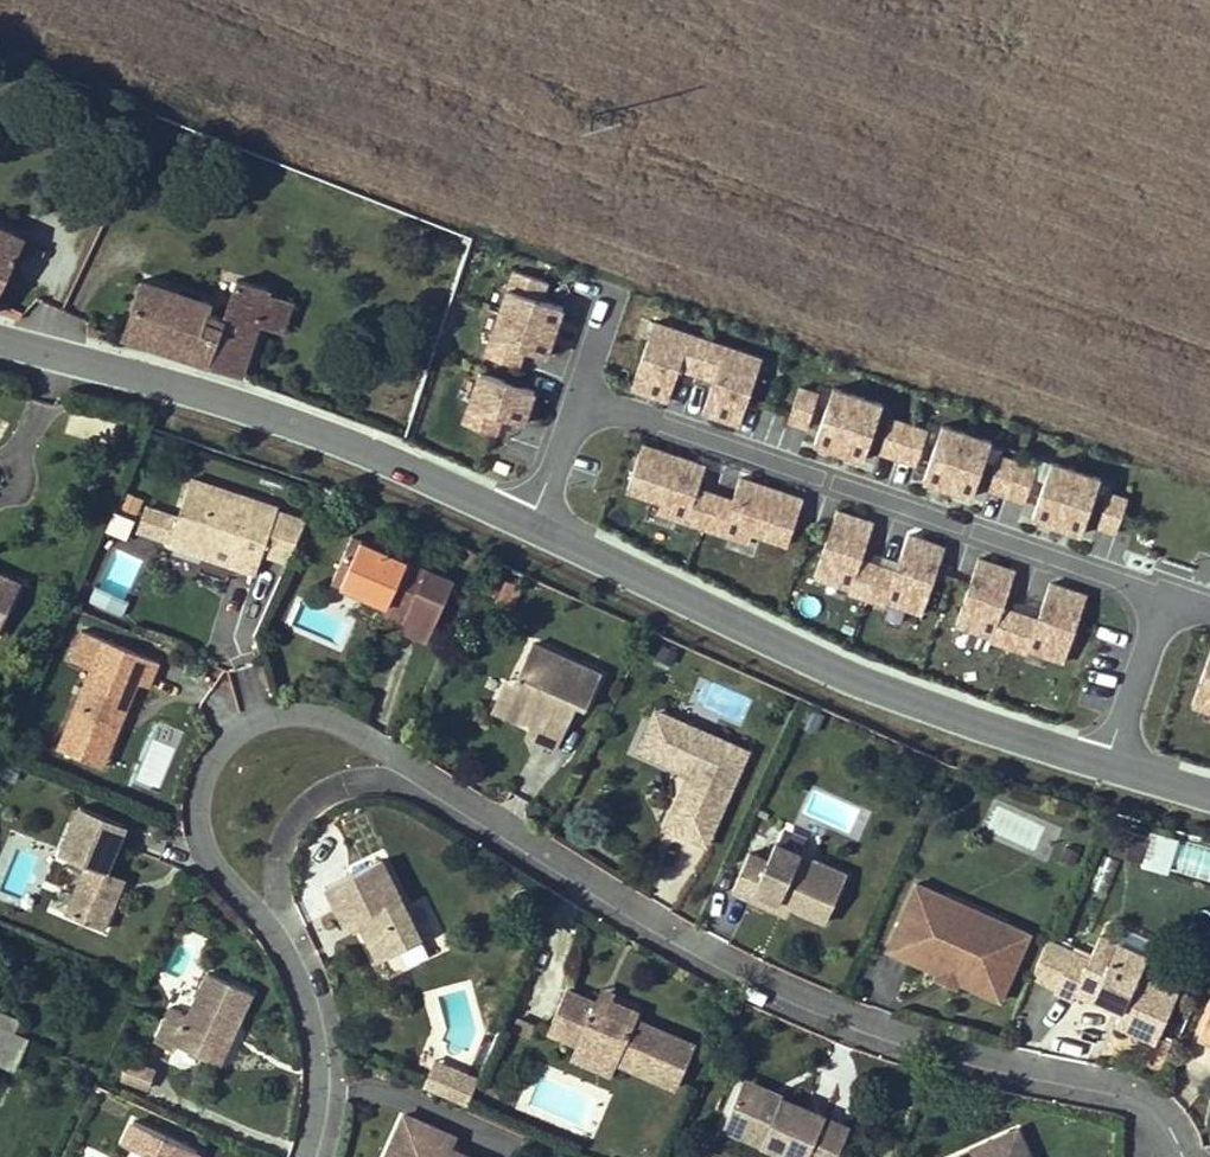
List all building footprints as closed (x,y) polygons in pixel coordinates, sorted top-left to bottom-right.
[(25,237),(0,225),(0,290),(25,237)] [(485,362),(521,370),(524,354),(551,360),(563,308),(545,304),(550,282),(505,272),(485,362)] [(125,336),(242,375),(269,295),(271,290),(237,279),(223,323),(207,318),(212,303),(142,279),(124,336),(125,336)] [(261,321),(283,328),(292,302),(269,295),(261,321)] [(739,431),(762,358),(652,323),(629,395),(668,407),(678,374),(709,384),(699,418),(739,431)] [(503,423),(529,427),(535,387),(465,375),(456,429),(501,437),(503,423)] [(881,404),(826,391),(825,396),(796,389),(787,426),(813,432),(809,452),(866,465),(881,404)] [(875,455),(915,469),(928,430),(888,417),(875,455)] [(971,504),(992,444),(940,426),(919,486),(971,504)] [(803,497),(737,479),(732,498),(699,489),(707,463),(638,444),(621,506),(788,552),(803,497)] [(1023,507),(1038,468),(997,454),(983,492),(1023,507)] [(1030,524),(1081,540),(1101,480),(1050,463),(1030,524)] [(292,551),(306,521),(277,511),(278,507),(191,478),(178,518),(171,540),(169,543),(209,557),(215,540),(262,556),(263,553),(288,561),(292,551)] [(129,508),(134,497),(124,492),(118,504),(129,508)] [(1093,530),(1115,538),(1128,499),(1106,492),(1093,530)] [(165,538),(172,516),(145,507),(138,529),(165,538)] [(906,534),(896,569),(863,560),(874,521),(833,509),(811,586),(924,618),(945,545),(906,534)] [(171,540),(178,518),(172,516),(165,538),(171,540)] [(428,640),(453,581),(352,536),(332,581),(389,605),(386,613),(403,620),(400,628),(428,640)] [(256,573),(262,556),(215,540),(209,557),(256,573)] [(122,618),(146,557),(112,544),(88,604),(122,618)] [(1005,608),(1016,569),(975,557),(953,636),(1066,667),(1086,593),(1048,582),(1038,617),(1005,608)] [(21,584),(0,574),(0,629),(21,584)] [(506,600),(513,584),(497,576),(490,592),(506,600)] [(885,615),(880,639),(912,646),(917,622),(885,615)] [(124,717),(139,682),(150,686),(160,662),(102,638),(58,747),(88,759),(97,738),(113,744),(120,728),(115,720),(118,714),(124,717)] [(586,708),(601,674),(533,643),(514,683),(504,705),(529,717),(532,711),(543,716),(533,738),(557,749),(577,704),(586,708)] [(1189,714),(1209,721),(1209,645),(1189,714)] [(243,706),(270,700),(262,667),(235,673),(243,706)] [(504,705),(514,683),(506,680),(492,710),(519,722),(530,722),(533,738),(543,716),(532,711),(529,717),(504,705)] [(653,757),(662,737),(652,733),(661,711),(656,709),(638,750),(653,757)] [(707,845),(749,750),(661,711),(652,733),(662,737),(653,757),(676,766),(685,764),(692,768),(690,773),(680,797),(687,800),(673,829),(707,845)] [(120,728),(124,717),(118,714),(115,720),(120,728)] [(104,766),(113,744),(97,738),(88,759),(104,766)] [(21,764),(8,758),(0,774),(13,780),(21,764)] [(690,773),(692,768),(685,764),(676,766),(690,773)] [(673,829),(687,800),(680,797),(666,827),(673,829)] [(107,871),(126,825),(80,806),(61,853),(87,864),(67,913),(103,929),(119,890),(113,888),(118,875),(107,871)] [(1150,835),(1142,863),(1161,868),(1169,841),(1150,835)] [(1209,880),(1209,849),(1171,840),(1164,869),(1209,880)] [(826,922),(847,874),(776,843),(768,860),(749,852),(733,891),(752,899),(756,890),(792,906),(826,922)] [(421,938),(382,859),(327,886),(345,923),(350,921),(358,917),(363,928),(379,959),(421,938)] [(119,890),(125,878),(118,875),(113,888),(119,890)] [(1001,1000),(1030,934),(1004,922),(999,932),(942,907),(947,896),(917,883),(887,949),(939,973),(943,964),(961,973),(958,981),(1001,1000)] [(788,916),(792,906),(756,890),(752,899),(788,916)] [(999,932),(1004,922),(947,896),(942,907),(999,932)] [(363,928),(358,917),(350,921),(355,932),(363,928)] [(1111,962),(1120,944),(1100,935),(1092,953),(1111,962)] [(1069,958),(1072,951),(1048,940),(1032,975),(1057,986),(1069,958)] [(1178,994),(1139,976),(1148,957),(1120,944),(1111,962),(1092,953),(1089,959),(1086,965),(1069,958),(1057,986),(1055,991),(1073,999),(1076,993),(1094,1001),(1095,996),(1122,1009),(1120,1013),(1116,1024),(1156,1042),(1178,994)] [(1089,959),(1072,951),(1069,958),(1086,965),(1089,959)] [(958,981),(961,973),(943,964),(939,973),(937,978),(955,986),(958,981)] [(220,1064),(252,992),(208,972),(189,1015),(172,1007),(156,1042),(175,1050),(177,1044),(220,1064)] [(611,1000),(614,994),(601,988),(598,995),(611,1000)] [(695,1044),(636,1018),(639,1012),(611,1000),(598,995),(595,1001),(566,989),(548,1030),(578,1043),(578,1044),(581,1037),(619,1053),(616,1061),(617,1062),(676,1087),(695,1044)] [(1122,1009),(1095,996),(1094,1001),(1120,1013),(1122,1009)] [(16,1017),(0,1011),(0,1029),(10,1033),(16,1017)] [(1198,1038),(1209,1043),(1209,1012),(1198,1038)] [(15,1067),(27,1040),(10,1033),(0,1029),(0,1061),(15,1067)] [(616,1061),(619,1053),(581,1037),(578,1044),(578,1043),(572,1057),(612,1073),(617,1062),(616,1061)] [(445,1095),(452,1079),(475,1088),(479,1078),(435,1059),(424,1086),(445,1095)] [(149,1087),(156,1070),(128,1060),(121,1077),(149,1087)] [(467,1105),(475,1088),(452,1079),(445,1095),(467,1105)] [(781,1098),(783,1095),(745,1079),(741,1087),(779,1103),(781,1098)] [(825,1117),(781,1098),(779,1103),(741,1087),(723,1128),(790,1156),(808,1156),(825,1117)] [(450,1147),(431,1139),(436,1128),(405,1114),(386,1156),(472,1156),(450,1147)] [(847,1126),(825,1117),(808,1156),(834,1156),(847,1126)] [(198,1150),(133,1121),(124,1142),(151,1155),(151,1156),(196,1156),(198,1150)] [(450,1147),(455,1136),(436,1128),(431,1139),(450,1147)] [(1020,1137),(1017,1130),(992,1141),(995,1148),(1020,1137)] [(1020,1137),(995,1148),(992,1141),(956,1156),(1029,1156),(1020,1137)]
